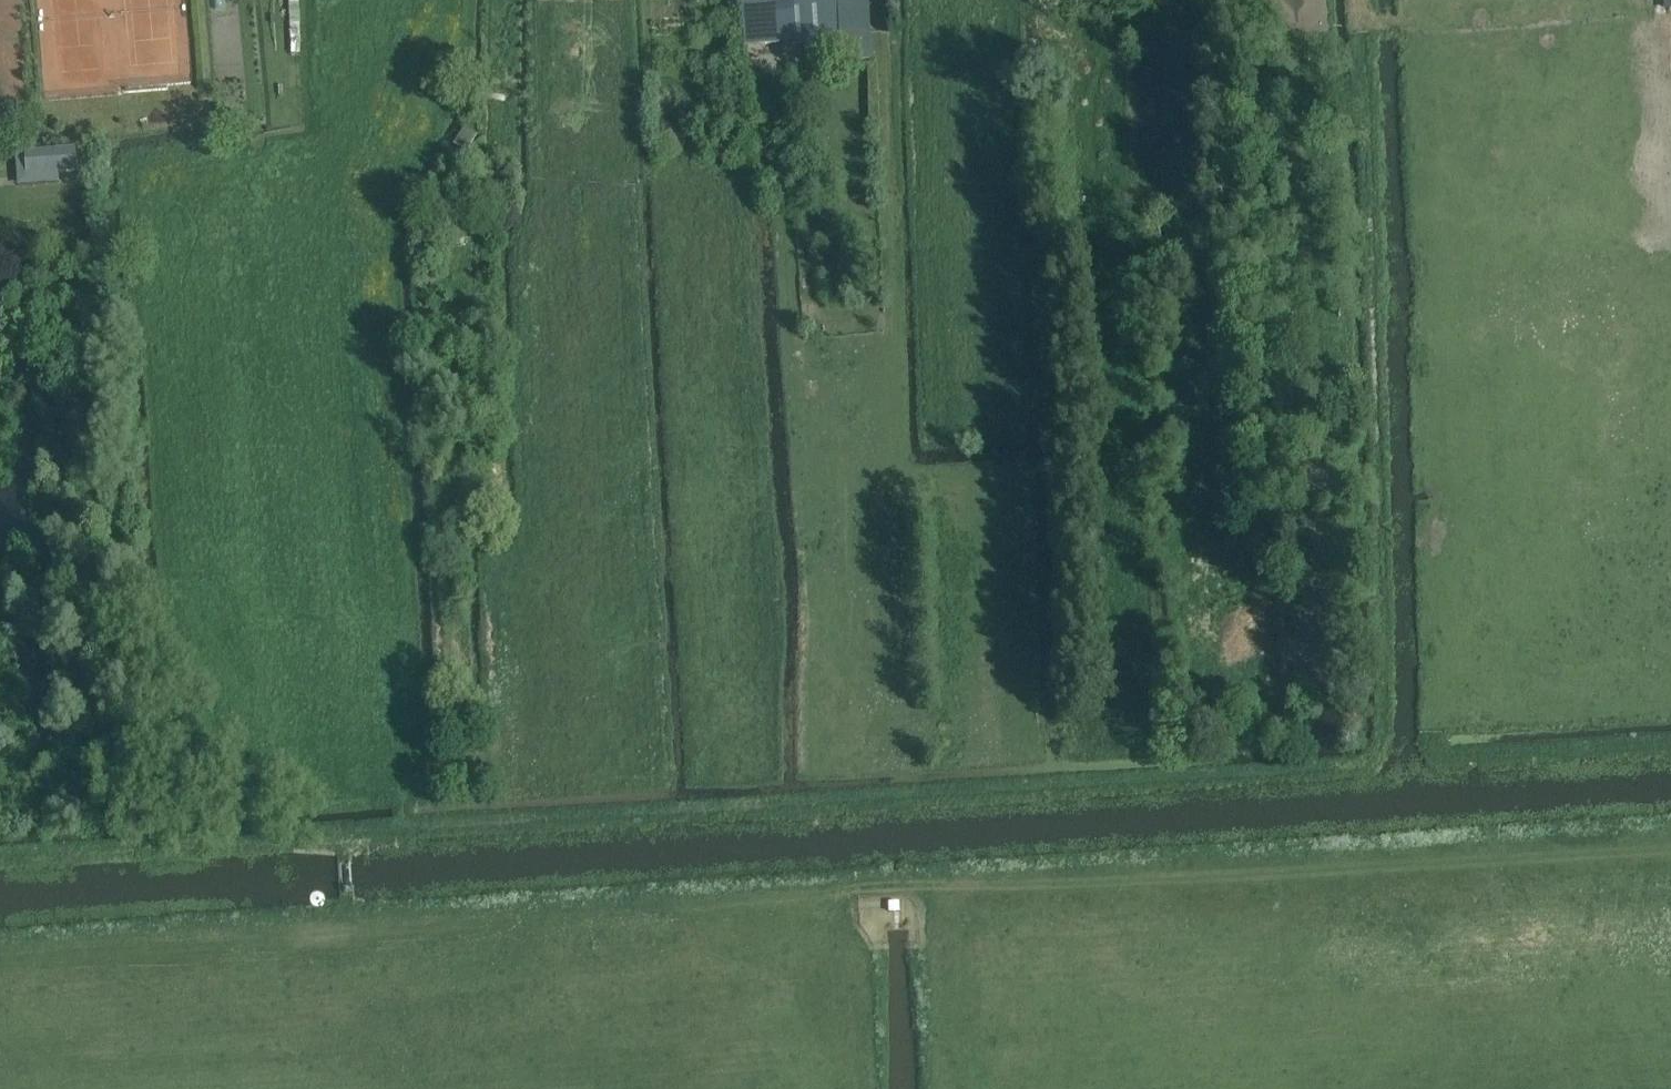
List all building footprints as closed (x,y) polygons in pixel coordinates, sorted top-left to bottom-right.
[(762,2),(741,4),(744,44),(824,38),(841,36),(841,34),(839,0),(793,0),(792,0),(762,0),(762,2)] [(1649,11),(1670,11),(1670,0),(1649,0),(1649,11)] [(841,36),(824,38),(826,61),(871,58),(869,32),(841,34),(841,36)] [(465,127),(454,144),(466,151),(477,134),(465,127)] [(80,170),(78,147),(16,151),(18,175),(80,170)]
